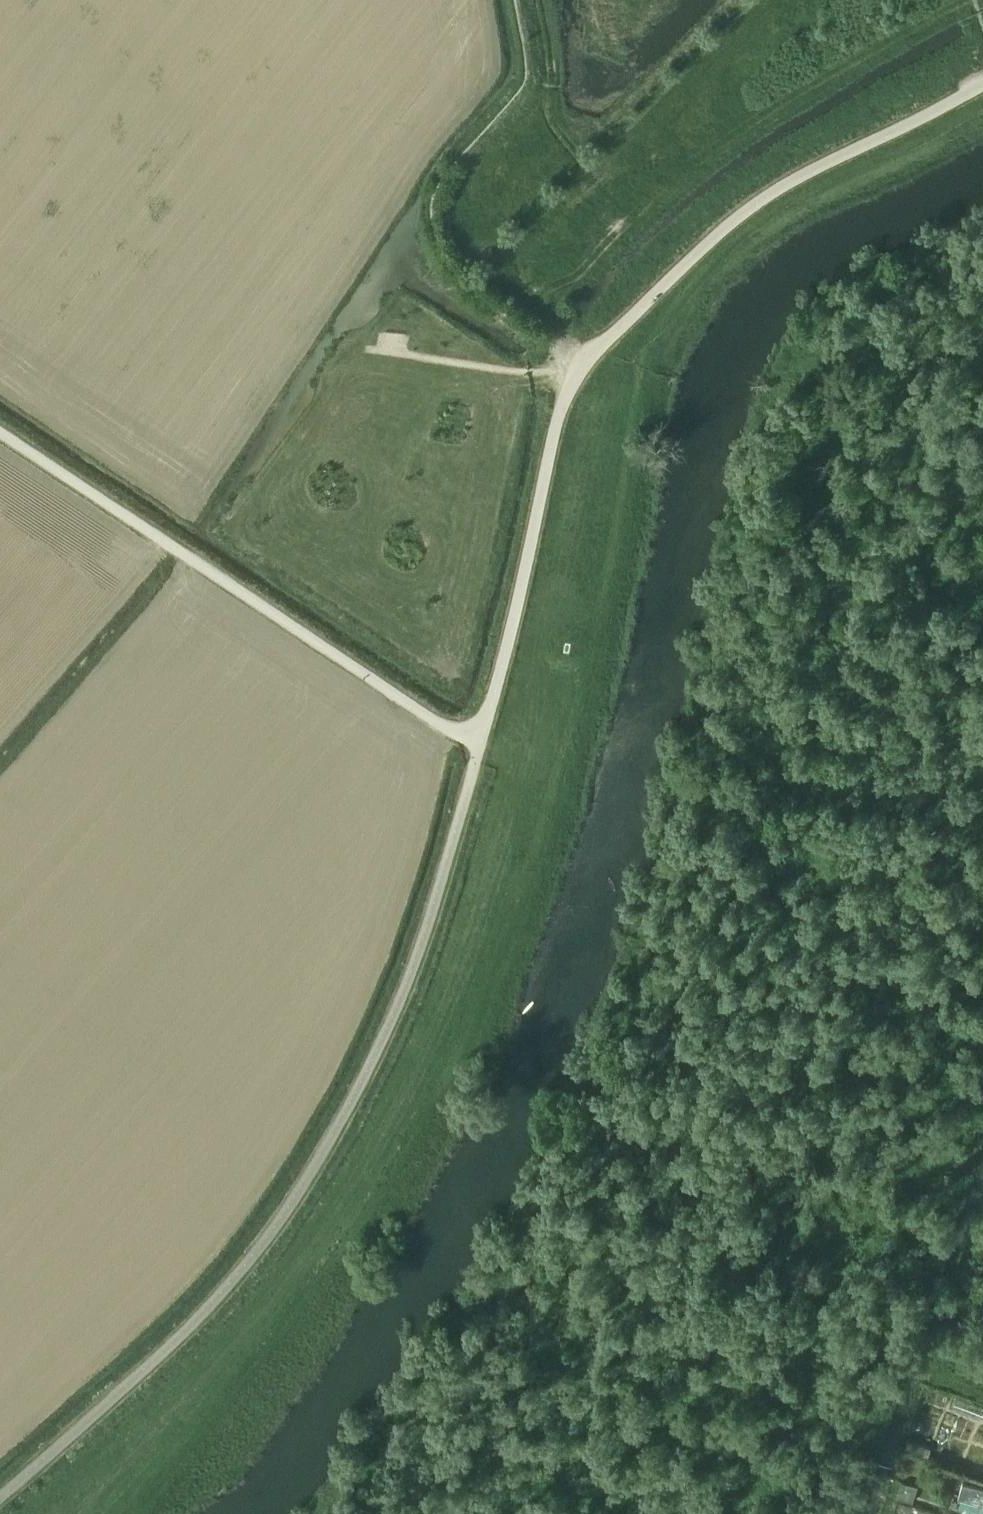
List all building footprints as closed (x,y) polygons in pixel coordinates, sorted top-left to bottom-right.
[(953,1409),(982,1420),(982,1408),(957,1398),(953,1409)] [(910,1501),(913,1501),(918,1486),(902,1481),(902,1482),(897,1497),(910,1501)] [(958,1496),(982,1504),(982,1488),(962,1482),(958,1496)] [(893,1513),(940,1513),(896,1501),(893,1513)]
